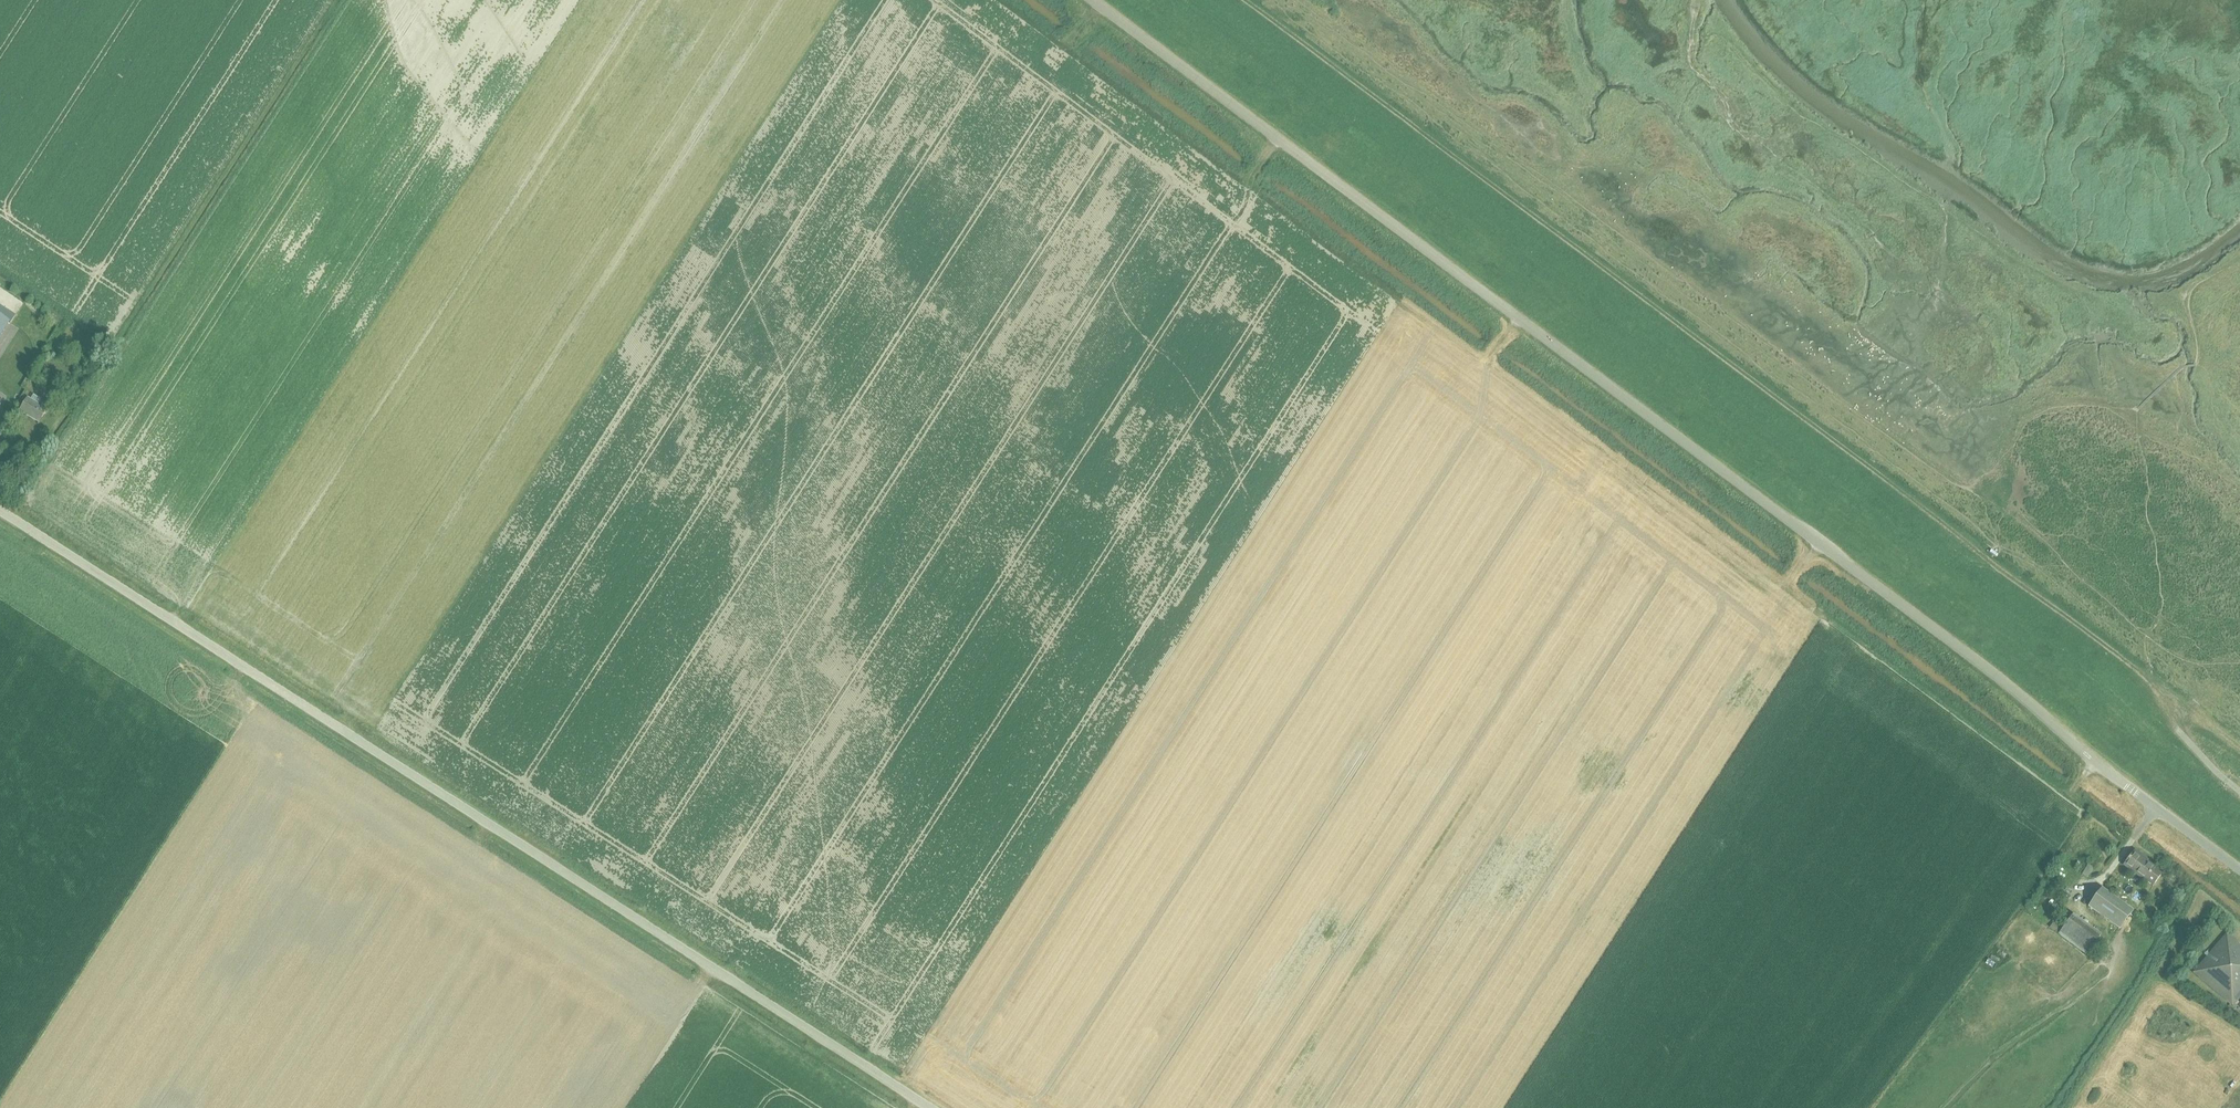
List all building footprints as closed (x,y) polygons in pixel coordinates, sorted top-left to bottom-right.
[(15,316),(0,306),(0,336),(9,322),(10,323),(15,316)] [(18,411),(38,424),(50,406),(36,398),(33,402),(27,398),(18,411)] [(2162,874),(2155,869),(2155,868),(2147,862),(2148,861),(2135,851),(2124,866),(2145,882),(2146,881),(2153,886),(2162,874)] [(2088,864),(2082,873),(2087,877),(2093,867),(2088,864)] [(2120,929),(2133,911),(2102,889),(2089,906),(2120,929)] [(2088,954),(2099,938),(2071,917),(2060,933),(2088,954)] [(2055,921),(2049,928),(2054,932),(2059,925),(2055,921)] [(2208,981),(2206,983),(2230,1003),(2239,991),(2239,946),(2238,944),(2237,947),(2227,938),(2198,972),(2208,981)]
